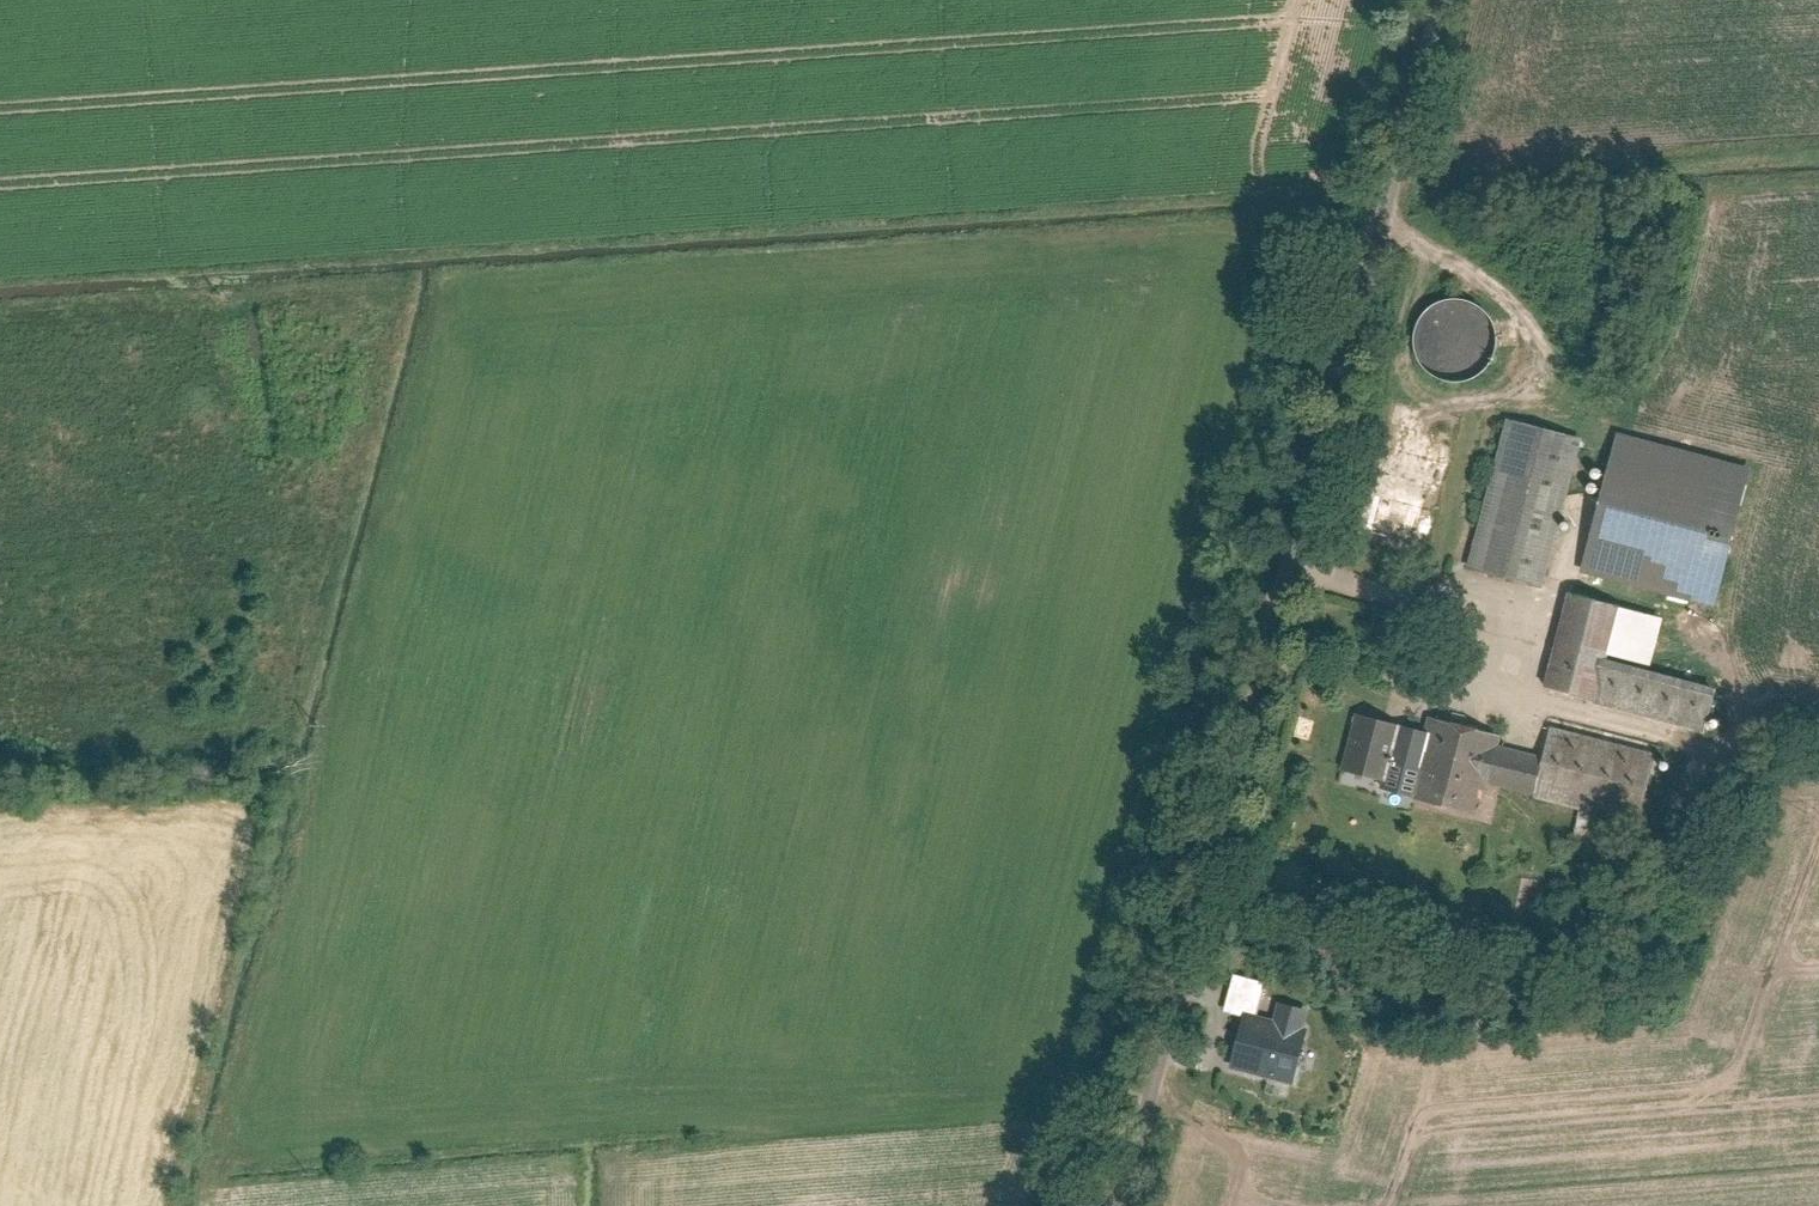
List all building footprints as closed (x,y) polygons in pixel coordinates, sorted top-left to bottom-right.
[(1395,320),(1392,337),(1405,367),(1424,379),(1455,378),(1477,360),(1483,337),(1476,311),(1461,297),(1427,292),(1406,304),(1395,320)] [(1477,564),(1548,583),(1585,446),(1515,427),(1477,564)] [(1747,479),(1616,447),(1585,575),(1715,607),(1747,479)] [(1365,500),(1354,547),(1425,563),(1436,517),(1365,500)] [(1707,735),(1718,696),(1641,675),(1655,622),(1561,597),(1536,688),(1707,735)] [(1336,777),(1407,794),(1404,805),(1468,821),(1478,785),(1527,797),(1538,754),(1488,741),(1489,736),(1425,720),(1422,732),(1352,714),(1336,777)] [(1538,754),(1527,797),(1630,823),(1645,760),(1543,734),(1538,754)] [(1244,1015),(1232,1064),(1246,1068),(1245,1071),(1271,1078),(1272,1074),(1293,1080),(1305,1032),(1298,1031),(1304,1010),(1282,1004),(1277,1024),(1244,1015)]
